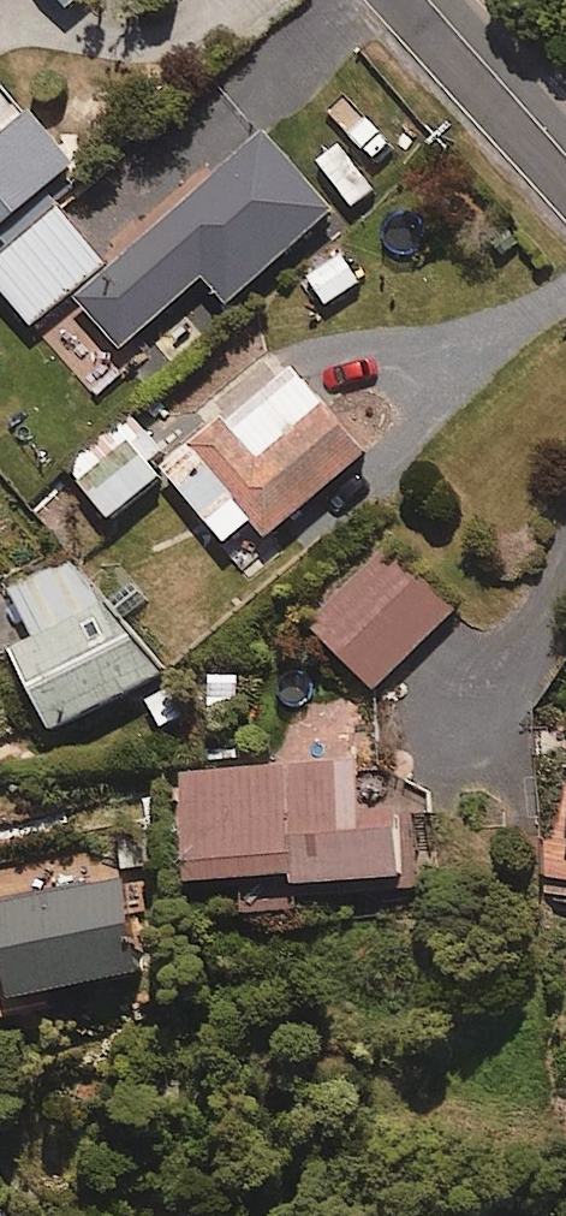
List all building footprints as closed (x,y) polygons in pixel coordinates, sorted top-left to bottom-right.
[(71,16),(91,0),(58,0),(71,16)] [(80,176),(38,124),(0,155),(0,242),(80,176)] [(231,316),(339,220),(267,139),(145,248),(201,310),(215,297),(231,316)] [(110,271),(62,214),(0,266),(0,290),(36,333),(110,271)] [(329,308),(364,287),(343,252),(308,273),(329,308)] [(274,548),(371,465),(296,377),(228,434),(223,428),(167,477),(232,553),(258,530),(274,548)] [(137,425),(74,476),(116,528),(163,489),(153,476),(169,463),(137,425)] [(375,697),(461,608),(390,539),(304,628),(375,697)] [(13,658),(58,743),(172,682),(76,562),(14,595),(40,644),(13,658)] [(362,771),(185,782),(192,898),(239,895),(242,942),(302,939),(300,899),(407,893),(402,818),(365,820),(362,771)] [(149,996),(128,890),(0,916),(0,944),(16,1023),(149,996)] [(27,1204),(12,1215),(36,1215),(27,1204)]
